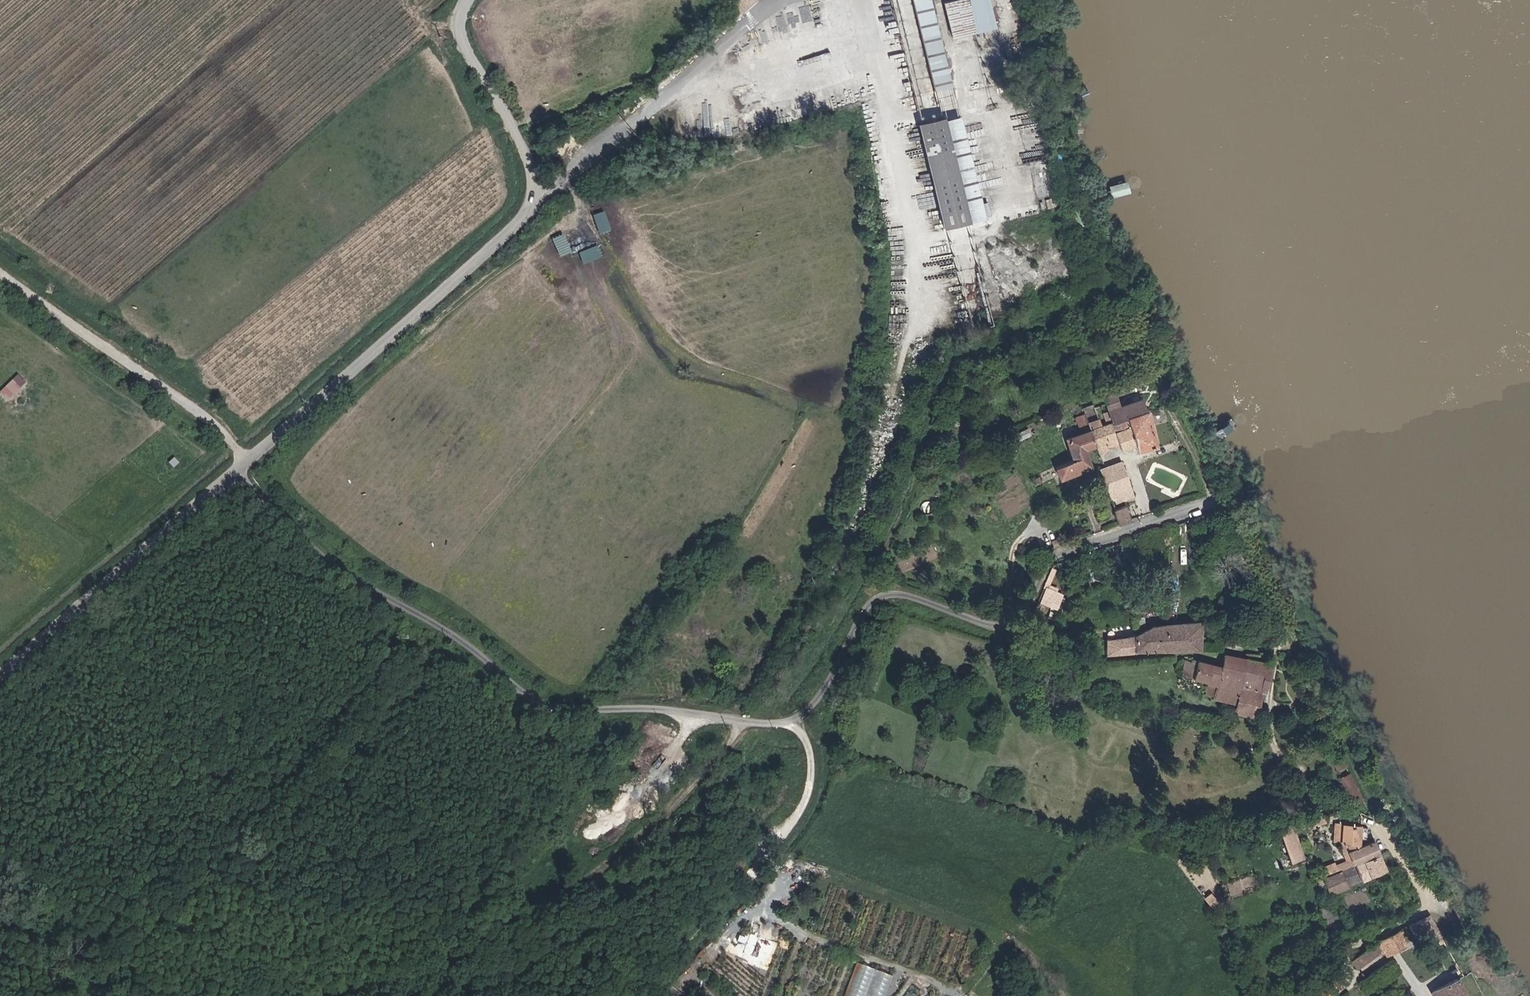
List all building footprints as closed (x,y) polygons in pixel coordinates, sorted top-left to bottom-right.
[(729,5),(735,12),(749,0),(735,0),(729,5)] [(928,88),(944,85),(926,0),(909,0),(928,88)] [(971,12),(945,19),(952,46),(978,39),(971,12)] [(959,126),(947,129),(966,225),(978,223),(959,126)] [(924,133),(943,229),(966,225),(947,129),(924,133)] [(601,234),(613,230),(607,211),(595,214),(601,234)] [(566,234),(555,238),(562,257),(573,252),(566,234)] [(581,253),(586,264),(604,256),(599,245),(581,253)] [(1122,379),(1136,376),(1132,364),(1119,369),(1122,379)] [(19,372),(1,390),(11,400),(29,382),(19,372)] [(1108,419),(1141,411),(1137,399),(1117,404),(1112,392),(1099,396),(1106,419),(1108,419)] [(1078,405),(1087,425),(1096,422),(1088,401),(1086,402),(1078,405)] [(1134,446),(1137,453),(1155,446),(1144,414),(1144,410),(1141,411),(1108,419),(1106,419),(1100,421),(1105,435),(1128,429),(1134,446)] [(1124,450),(1134,446),(1128,429),(1105,435),(1100,421),(1096,422),(1087,425),(1095,445),(1105,441),(1108,446),(1119,442),(1124,450)] [(1086,449),(1095,445),(1087,425),(1066,434),(1071,452),(1067,453),(1054,458),(1056,464),(1059,475),(1090,463),(1086,449)] [(1054,458),(1067,453),(1062,442),(1051,447),(1054,458)] [(1106,489),(1108,495),(1132,486),(1124,465),(1106,472),(1101,474),(1106,489)] [(1038,480),(1036,472),(1034,473),(1028,475),(1027,476),(1031,483),(1038,480)] [(1132,486),(1108,495),(1113,507),(1137,498),(1132,486)] [(1122,511),(1115,513),(1119,524),(1122,523),(1127,521),(1122,511)] [(1047,544),(1058,541),(1053,530),(1044,534),(1047,543),(1047,544)] [(1054,589),(1045,585),(1039,600),(1048,604),(1054,589)] [(1143,650),(1200,645),(1199,621),(1197,622),(1196,622),(1151,624),(1136,636),(1112,638),(1108,638),(1110,653),(1143,650)] [(1264,653),(1261,652),(1247,650),(1245,656),(1240,702),(1240,704),(1239,714),(1243,714),(1267,717),(1273,662),(1263,661),(1264,653)] [(1016,651),(1013,659),(1034,666),(1036,657),(1016,651)] [(1210,701),(1240,704),(1240,702),(1245,656),(1223,654),(1221,664),(1196,661),(1195,665),(1193,680),(1205,682),(1204,693),(1210,694),(1210,701)] [(1287,655),(1282,655),(1289,673),(1299,672),(1291,655),(1287,655)] [(1033,669),(1034,666),(1013,659),(1012,663),(1033,669)] [(1180,678),(1193,680),(1195,665),(1182,665),(1180,678)] [(1192,693),(1193,680),(1180,678),(1179,692),(1192,693)] [(1205,682),(1193,680),(1192,693),(1203,695),(1204,693),(1205,682)] [(1337,755),(1336,752),(1326,758),(1332,771),(1342,766),(1337,755)] [(1358,795),(1345,771),(1336,778),(1349,803),(1359,797),(1358,795)] [(1308,814),(1287,821),(1290,831),(1311,824),(1308,814)] [(1344,840),(1353,841),(1357,841),(1359,821),(1348,820),(1348,815),(1335,814),(1332,818),(1331,817),(1330,817),(1329,826),(1333,826),(1334,820),(1336,820),(1336,824),(1339,824),(1339,840),(1344,840)] [(1287,821),(1275,825),(1287,861),(1299,857),(1290,831),(1287,821)] [(1352,841),(1350,842),(1345,850),(1337,853),(1344,865),(1348,863),(1359,858),(1360,858),(1376,852),(1377,851),(1372,839),(1357,845),(1357,841),(1353,841),(1352,841)] [(1345,850),(1350,842),(1341,845),(1337,853),(1345,850)] [(1377,852),(1377,851),(1376,852),(1360,858),(1348,883),(1367,874),(1381,866),(1384,865),(1379,855),(1377,852)] [(1348,883),(1360,858),(1359,858),(1348,863),(1344,865),(1341,866),(1337,868),(1338,871),(1337,872),(1320,879),(1328,894),(1348,883)] [(1318,876),(1320,879),(1337,872),(1338,871),(1337,868),(1318,876)] [(1396,926),(1351,961),(1360,972),(1405,937),(1396,926)] [(1415,938),(1419,936),(1420,936),(1416,926),(1410,929),(1415,938)] [(894,973),(856,960),(844,995),(887,995),(894,973)] [(1389,963),(1379,969),(1387,982),(1389,981),(1394,979),(1397,977),(1389,963)] [(1460,985),(1444,993),(1445,995),(1466,995),(1460,985)]
